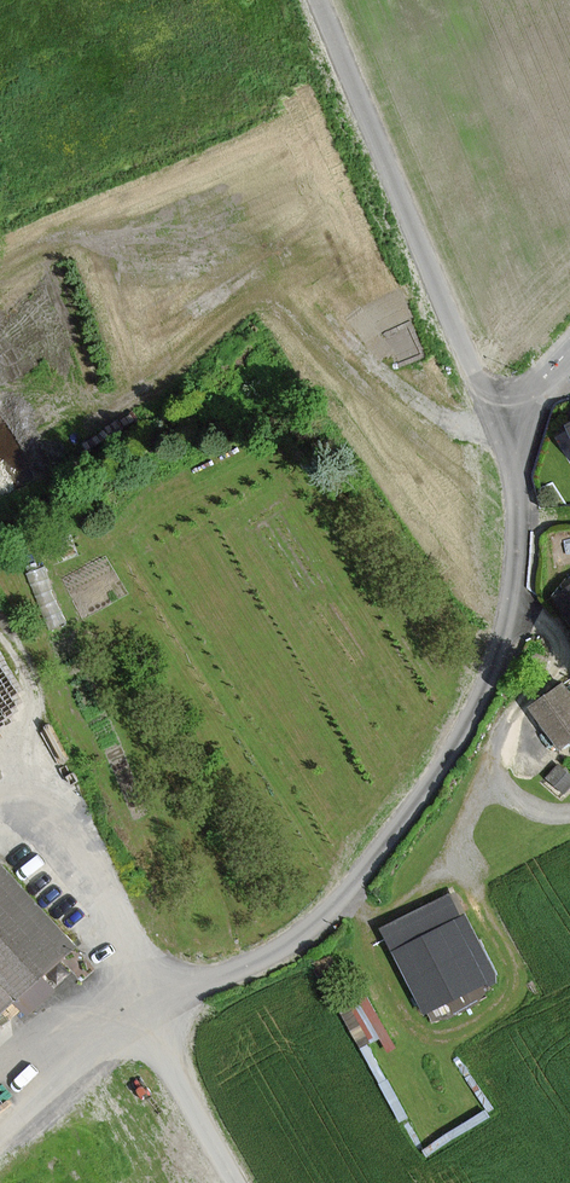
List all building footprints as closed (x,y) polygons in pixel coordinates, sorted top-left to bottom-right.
[(569,615),(569,586),(556,597),(569,615)] [(566,751),(569,748),(569,690),(566,684),(534,706),(566,751)] [(0,861),(0,1014),(1,1015),(78,947),(1,860),(0,861)] [(385,927),(427,1013),(499,978),(457,892),(385,927)] [(360,1038),(387,1029),(375,996),(349,1005),(360,1038)]
